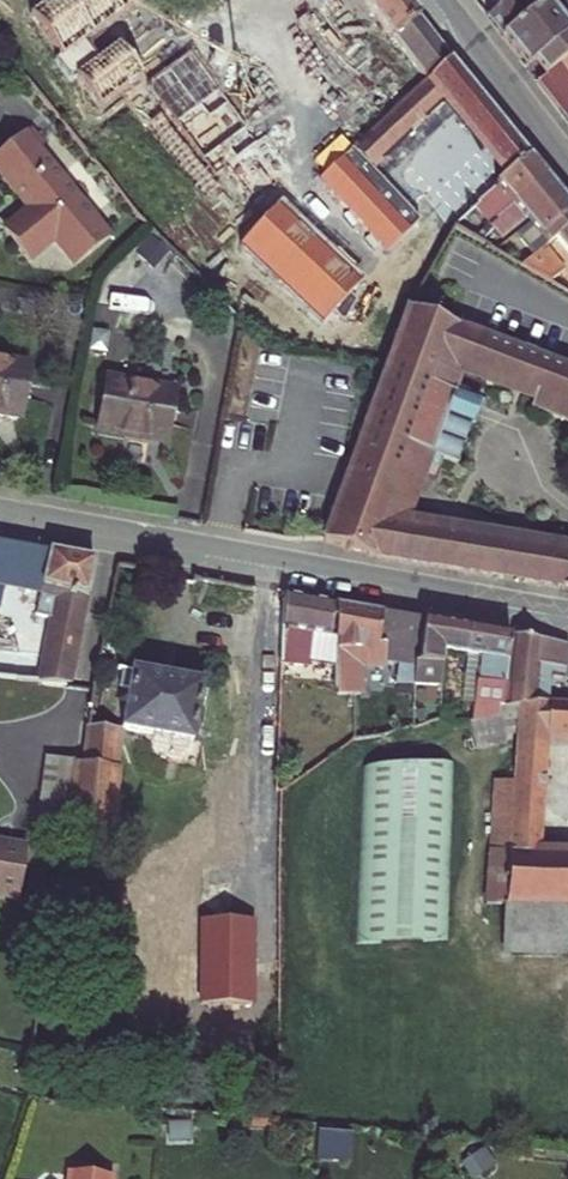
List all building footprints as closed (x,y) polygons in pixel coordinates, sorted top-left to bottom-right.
[(63,54),(136,0),(51,0),(32,14),(63,54)] [(400,0),(357,0),(388,43),(390,42),(424,85),(447,63),(400,0)] [(486,23),(498,38),(516,63),(523,72),(532,66),(545,83),(559,73),(567,66),(567,36),(559,24),(567,17),(567,0),(559,0),(545,10),(537,0),(517,0),(486,23)] [(76,71),(99,103),(136,77),(114,45),(76,71)] [(147,84),(204,157),(247,123),(190,50),(147,84)] [(559,73),(567,84),(567,66),(559,73)] [(477,209),(527,162),(449,67),(355,160),(375,181),(447,111),(496,169),(470,192),(466,187),(454,198),(470,216),(477,209)] [(559,73),(545,83),(536,90),(567,130),(567,84),(559,73)] [(75,268),(117,234),(30,127),(0,151),(0,175),(30,212),(4,233),(29,264),(54,243),(75,268)] [(319,179),(387,253),(416,227),(347,153),(319,179)] [(535,173),(527,163),(477,210),(493,227),(543,182),(535,173)] [(493,227),(498,234),(506,242),(524,225),(529,230),(559,201),(550,191),(543,182),(493,227)] [(541,256),(556,244),(567,234),(567,212),(559,201),(529,230),(518,240),(500,258),(522,271),(531,264),(541,256)] [(239,247),(323,328),(365,285),(280,204),(239,247)] [(470,216),(455,230),(482,247),(492,239),(470,216)] [(556,244),(567,259),(567,234),(556,244)] [(562,279),(541,256),(531,264),(535,270),(529,275),(551,288),(562,279)] [(407,530),(433,460),(458,469),(472,430),(475,431),(484,409),(457,399),(465,377),(534,404),(567,417),(567,374),(495,348),(492,340),(485,344),(442,328),(438,319),(430,323),(410,315),(402,338),(392,341),(398,347),(372,418),(361,422),(366,430),(364,437),(356,439),(360,446),(336,511),(327,514),(332,521),(321,549),(348,553),(353,563),(359,557),(567,596),(567,558),(407,530)] [(18,423),(27,370),(0,365),(0,420),(18,423)] [(102,385),(91,438),(159,451),(169,398),(102,385)] [(534,404),(529,416),(567,431),(567,417),(534,404)] [(223,442),(247,442),(247,422),(223,423),(223,442)] [(49,686),(73,688),(93,566),(0,550),(0,584),(43,591),(47,600),(58,601),(49,686)] [(333,607),(282,599),(280,663),(280,666),(311,671),(311,665),(339,666),(339,663),(339,643),(333,643),(333,607)] [(416,669),(416,667),(424,667),(425,623),(339,608),(339,643),(339,663),(339,666),(340,695),(357,697),(363,697),(363,667),(386,667),(386,663),(399,664),(399,668),(416,669)] [(439,656),(467,659),(470,630),(425,623),(424,667),(416,667),(416,669),(416,688),(438,689),(439,656)] [(498,715),(500,706),(511,637),(470,630),(467,659),(475,660),(468,726),(498,715)] [(550,707),(551,695),(539,693),(543,664),(565,667),(567,654),(567,646),(524,637),(511,637),(500,706),(550,707)] [(399,668),(398,687),(416,688),(416,669),(399,668)] [(122,736),(196,745),(204,687),(128,678),(122,736)] [(499,747),(498,736),(509,734),(508,766),(506,856),(505,906),(519,907),(567,910),(567,855),(538,854),(542,740),(567,742),(567,707),(550,707),(500,706),(498,715),(464,728),(474,754),(499,747)] [(53,727),(49,762),(56,763),(82,766),(87,732),(53,727)] [(122,736),(92,732),(87,767),(82,766),(56,763),(52,824),(112,828),(122,736)] [(87,767),(92,732),(87,732),(82,766),(87,767)] [(52,824),(56,763),(49,762),(42,824),(52,824)] [(506,856),(508,766),(499,766),(490,774),(480,905),(505,906),(506,856)] [(365,768),(357,946),(450,950),(457,772),(365,768)] [(0,845),(0,897),(22,901),(30,850),(0,845)] [(519,907),(505,906),(502,956),(564,960),(567,910),(519,907)] [(316,1163),(349,1162),(348,1132),(315,1134),(316,1163)]
